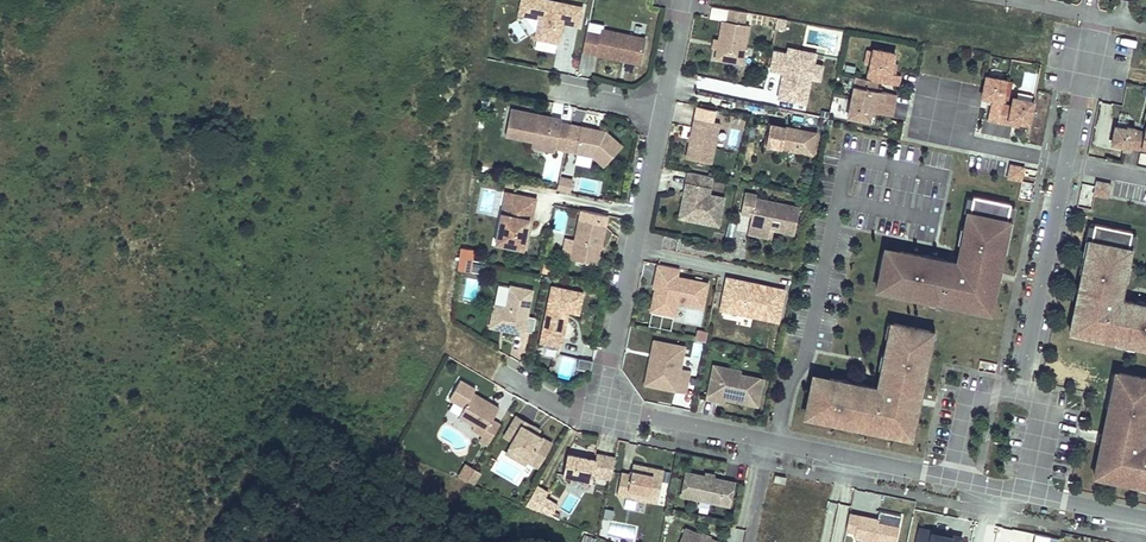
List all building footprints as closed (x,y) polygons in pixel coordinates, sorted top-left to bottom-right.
[(584,8),(545,0),(524,0),(521,15),(541,19),(537,39),(560,44),(562,32),(564,24),(567,24),(580,27),(584,8)] [(746,12),(729,9),(726,21),(722,21),(719,40),(717,49),(715,59),(741,64),(748,25),(744,25),(746,12)] [(784,30),(786,19),(778,18),(776,29),(784,30)] [(641,65),(646,41),(605,33),(606,27),(591,24),(585,54),(641,65)] [(895,53),(873,49),(867,79),(856,77),(847,117),(869,121),(871,112),(891,116),(896,95),(875,90),(876,81),(898,86),(900,76),(894,75),(890,74),(892,64),(895,53)] [(787,73),(786,75),(782,78),(778,97),(806,103),(811,78),(814,63),(816,53),(799,50),(798,55),(787,53),(774,50),(770,69),(787,73)] [(823,65),(814,63),(811,78),(820,80),(823,65)] [(1028,125),(1033,102),(1013,98),(1011,106),(1002,104),(1007,80),(986,76),(982,97),(991,99),(987,120),(1008,124),(1009,120),(1019,123),(1028,125)] [(561,122),(562,119),(538,114),(537,117),(530,116),(531,113),(511,108),(505,135),(533,140),(545,143),(544,149),(555,151),(555,148),(561,122)] [(712,166),(720,125),(713,123),(715,112),(696,108),(685,160),(712,166)] [(565,150),(570,124),(561,122),(555,148),(565,150)] [(593,156),(604,166),(622,146),(606,132),(581,126),(576,153),(593,156)] [(817,135),(772,126),(767,146),(813,156),(817,135)] [(1126,128),(1115,126),(1111,144),(1123,146),(1123,148),(1131,150),(1132,148),(1140,149),(1140,148),(1144,132),(1135,130),(1135,129),(1127,127),(1126,128)] [(544,149),(545,143),(533,140),(531,148),(543,150),(544,149)] [(1023,167),(1014,166),(1011,178),(1021,180),(1023,167)] [(687,219),(718,226),(724,197),(708,195),(712,177),(688,172),(681,207),(688,208),(687,219)] [(559,177),(557,190),(570,193),(572,180),(559,177)] [(1106,183),(1097,181),(1094,194),(1103,196),(1106,183)] [(1026,182),(1023,198),(1032,200),(1034,184),(1026,182)] [(509,215),(513,194),(505,192),(501,213),(509,215)] [(756,194),(745,192),(741,212),(752,214),(750,224),(794,233),(800,208),(756,198),(756,194)] [(522,249),(528,220),(531,220),(535,199),(513,194),(509,215),(501,213),(495,243),(522,249)] [(1014,204),(967,194),(955,254),(885,242),(876,289),(991,315),(1014,204)] [(688,208),(681,207),(679,218),(687,219),(688,208)] [(597,264),(607,215),(580,210),(574,241),(566,239),(562,257),(571,259),(597,264)] [(525,250),(531,220),(528,220),(522,249),(525,250)] [(734,238),(736,223),(729,222),(727,238),(734,238)] [(1132,231),(1094,224),(1091,241),(1089,240),(1085,258),(1087,258),(1085,268),(1083,267),(1080,283),(1081,283),(1077,300),(1076,300),(1073,316),(1076,317),(1073,330),(1088,333),(1087,336),(1112,341),(1113,336),(1137,341),(1136,346),(1145,348),(1145,308),(1138,306),(1138,303),(1119,299),(1120,291),(1122,291),(1125,276),(1123,275),(1125,266),(1127,266),(1130,249),(1128,248),(1132,231)] [(471,273),(474,251),(461,249),(458,272),(471,273)] [(657,281),(652,309),(664,311),(665,307),(676,309),(678,303),(703,308),(708,283),(677,277),(678,268),(658,264),(655,281),(657,281)] [(727,278),(721,309),(777,321),(784,292),(769,289),(769,287),(727,278)] [(489,326),(523,334),(532,290),(510,285),(506,307),(494,304),(489,326)] [(578,314),(583,293),(552,286),(540,342),(561,347),(567,318),(565,318),(566,311),(568,312),(578,314)] [(675,316),(676,309),(665,307),(664,311),(652,309),(651,312),(675,316)] [(702,312),(689,309),(687,321),(700,323),(702,312)] [(1076,317),(1073,316),(1069,332),(1087,336),(1088,333),(1073,330),(1076,317)] [(736,324),(724,322),(722,334),(734,336),(736,324)] [(892,430),(908,434),(911,421),(913,421),(917,406),(916,405),(919,389),(920,389),(923,373),(921,373),(923,363),(925,364),(929,346),(927,346),(930,331),(893,324),(890,338),(888,338),(884,355),(886,356),(884,365),(882,365),(879,381),(880,381),(879,389),(859,385),(859,389),(845,386),(846,382),(829,379),(828,381),(812,378),(804,413),(822,417),(822,421),(845,425),(846,423),(868,427),(867,430),(891,435),(892,430)] [(705,342),(707,332),(698,330),(697,340),(705,342)] [(1113,336),(1112,341),(1136,346),(1137,341),(1113,336)] [(647,374),(645,384),(686,392),(690,370),(680,368),(685,346),(653,340),(651,352),(660,353),(657,367),(647,374)] [(704,345),(695,343),(692,358),(701,359),(704,345)] [(545,357),(556,359),(558,350),(547,348),(545,357)] [(660,353),(651,352),(647,374),(657,367),(660,353)] [(579,359),(576,370),(591,373),(593,362),(579,359)] [(713,366),(712,369),(723,371),(726,376),(738,378),(738,374),(739,370),(713,366)] [(726,376),(723,371),(712,369),(706,399),(716,401),(717,397),(726,399),(757,405),(762,379),(738,374),(738,378),(726,376)] [(1118,373),(1112,404),(1109,403),(1104,428),(1105,428),(1102,444),(1101,444),(1098,460),(1101,461),(1098,474),(1127,480),(1126,483),(1145,487),(1145,444),(1142,444),(1144,435),(1145,436),(1145,433),(1145,379),(1118,373)] [(479,440),(488,445),(500,424),(492,420),(499,408),(489,402),(486,406),(471,397),(473,393),(476,389),(460,380),(449,399),(464,407),(459,416),(474,425),(471,429),(482,435),(479,440)] [(486,406),(489,402),(473,393),(471,397),(486,406)] [(529,458),(527,461),(538,467),(551,443),(537,435),(530,430),(532,426),(516,416),(504,436),(512,441),(509,446),(529,458)] [(532,426),(530,430),(537,435),(540,430),(532,426)] [(605,478),(609,456),(597,454),(596,460),(567,454),(563,475),(592,481),(593,475),(605,478)] [(611,479),(615,457),(609,456),(605,478),(611,479)] [(1101,461),(1098,460),(1094,477),(1126,483),(1127,480),(1098,474),(1101,461)] [(467,481),(474,468),(467,464),(459,476),(467,481)] [(621,473),(617,494),(657,502),(664,470),(633,464),(630,475),(621,473)] [(734,482),(686,473),(682,496),(729,505),(734,482)] [(785,484),(786,477),(775,475),(774,482),(785,484)] [(548,493),(537,486),(526,506),(552,517),(558,505),(545,498),(548,493)] [(879,511),(877,522),(861,519),(861,516),(849,514),(845,530),(854,532),(853,537),(875,541),(895,541),(901,516),(879,511)] [(680,541),(718,541),(686,528),(680,541)] [(919,528),(916,541),(959,541),(960,536),(919,528)]
